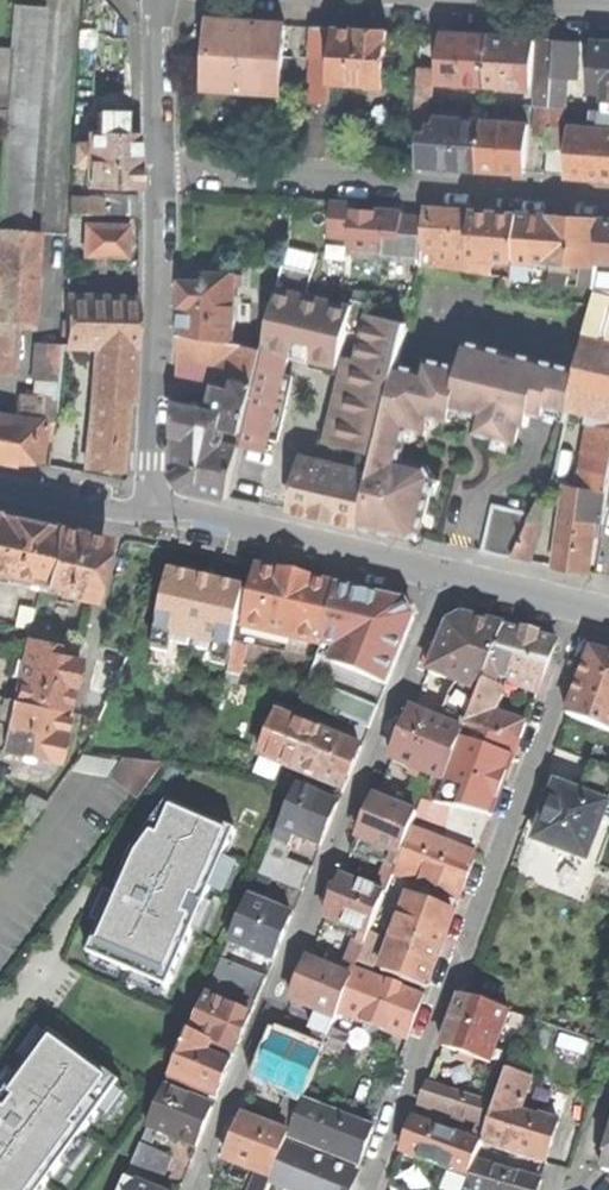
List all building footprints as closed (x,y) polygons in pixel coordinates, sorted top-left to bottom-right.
[(28,232),(45,6),(14,4),(11,47),(9,66),(7,93),(4,126),(0,180),(0,229),(28,232)] [(217,23),(212,88),(281,92),(285,28),(261,27),(261,23),(251,22),(241,22),(241,25),(217,23)] [(315,28),(313,59),(333,60),(335,32),(335,30),(315,28)] [(333,60),(331,81),(370,84),(370,86),(385,87),(386,75),(393,75),(395,48),(388,47),(389,32),(373,31),(363,30),(363,34),(335,32),(333,60)] [(486,85),(490,38),(468,37),(445,35),(442,82),(486,85)] [(531,88),(534,41),(513,39),(490,38),(486,85),(531,88)] [(566,79),(578,80),(580,43),(541,41),(539,77),(554,78),(566,79)] [(605,112),(608,112),(608,44),(596,44),(594,91),(607,92),(605,112)] [(9,66),(11,47),(0,46),(0,66),(9,66)] [(331,81),(333,60),(313,59),(310,102),(329,104),(331,81)] [(0,66),(0,93),(7,93),(9,66),(0,66)] [(419,71),(417,100),(429,101),(434,101),(436,72),(419,71)] [(539,108),(552,109),(554,78),(539,77),(537,108),(539,108)] [(566,79),(554,78),(552,109),(564,110),(566,79)] [(428,131),(429,101),(417,100),(416,130),(428,131)] [(329,104),(310,102),(306,159),(325,161),(327,133),(327,130),(329,104)] [(550,138),(552,109),(539,108),(537,137),(550,138)] [(564,110),(552,109),(550,138),(549,150),(561,151),(562,145),(564,110)] [(100,110),(99,130),(122,131),(123,111),(100,110)] [(593,130),(608,131),(608,112),(605,112),(594,111),(593,130)] [(480,171),(484,123),(439,120),(439,127),(433,127),(432,137),(424,137),(422,167),(451,169),(480,171)] [(528,126),(484,123),(480,171),(504,172),(525,174),(528,126)] [(571,177),(608,179),(608,131),(593,130),(574,129),(573,146),(571,177)] [(90,130),(87,184),(138,185),(137,156),(136,132),(122,131),(99,130),(90,130)] [(547,175),(571,177),(573,146),(562,145),(561,151),(549,150),(547,175)] [(103,200),(103,214),(139,216),(138,196),(104,195),(103,200)] [(70,199),(70,213),(103,214),(103,200),(70,199)] [(426,209),(423,247),(473,251),(476,212),(452,210),(426,209)] [(356,212),(354,247),(400,250),(402,215),(378,213),(356,212)] [(498,214),(476,212),(473,251),(473,258),(494,260),(518,261),(521,215),(498,214)] [(533,262),(547,263),(551,217),(521,215),(518,261),(533,262)] [(571,219),(551,217),(547,263),(584,266),(595,267),(599,221),(571,219)] [(608,263),(608,221),(602,221),(598,262),(608,263)] [(87,225),(85,254),(126,256),(127,242),(128,227),(87,225)] [(0,229),(0,319),(13,320),(33,322),(40,232),(28,232),(0,229)] [(289,250),(279,291),(307,298),(317,256),(289,250)] [(494,260),(473,258),(472,274),(491,277),(494,260)] [(533,262),(518,261),(516,280),(537,282),(538,269),(532,269),(533,262)] [(582,288),(596,290),(597,282),(598,267),(595,267),(584,266),(582,288)] [(183,308),(182,335),(227,344),(235,287),(241,288),(242,278),(236,278),(236,276),(207,275),(207,284),(184,283),(183,308)] [(550,276),(549,284),(567,286),(568,278),(550,276)] [(68,296),(138,297),(138,279),(68,277),(68,296)] [(512,297),(514,280),(503,278),(501,296),(512,297)] [(605,283),(597,282),(596,290),(604,291),(605,283)] [(587,336),(608,342),(608,292),(604,291),(596,290),(593,306),(588,328),(587,336)] [(279,291),(265,349),(289,355),(339,366),(352,312),(353,308),(307,298),(279,291)] [(97,345),(137,346),(138,297),(68,296),(66,345),(97,345)] [(369,316),(352,312),(339,366),(356,370),(369,316)] [(369,453),(377,455),(399,367),(408,326),(369,316),(356,370),(338,445),(364,451),(369,453)] [(11,348),(13,320),(0,319),(0,347),(11,348)] [(217,388),(227,344),(182,335),(179,387),(216,392),(217,388)] [(608,404),(608,342),(587,336),(580,371),(573,396),(601,402),(608,404)] [(36,342),(34,379),(38,379),(58,381),(60,344),(36,342)] [(236,384),(256,389),(265,351),(227,344),(217,388),(234,392),(236,384)] [(372,475),(360,529),(384,534),(409,539),(420,533),(420,529),(424,515),(429,494),(432,480),(433,476),(425,466),(400,460),(404,443),(407,429),(416,431),(426,426),(428,417),(440,419),(449,422),(452,409),(477,415),(473,434),(492,438),(514,444),(519,426),(528,428),(531,414),(567,423),(573,396),(580,371),(468,344),(462,368),(426,360),(423,372),(399,367),(377,455),(374,467),(372,475)] [(94,376),(134,379),(137,346),(97,345),(94,376)] [(9,374),(11,348),(0,347),(0,373),(9,374)] [(256,389),(252,404),(277,409),(289,355),(265,349),(265,351),(256,389)] [(134,379),(94,376),(92,397),(129,401),(132,401),(134,379)] [(36,397),(47,398),(48,393),(56,393),(58,381),(38,379),(36,397)] [(178,406),(176,474),(181,483),(186,491),(229,500),(242,448),(252,404),(256,389),(236,384),(234,392),(217,388),(216,392),(211,413),(178,406)] [(52,440),(56,393),(48,393),(47,398),(43,439),(52,440)] [(18,418),(14,460),(41,462),(43,439),(47,398),(36,397),(20,396),(18,418)] [(129,401),(92,397),(85,467),(103,469),(122,471),(129,401)] [(601,402),(585,452),(608,456),(608,404),(601,402)] [(277,409),(252,404),(242,448),(266,454),(277,409)] [(18,418),(0,416),(0,462),(14,464),(14,460),(18,418)] [(438,427),(440,419),(428,417),(426,426),(416,431),(407,429),(404,443),(410,444),(438,427)] [(361,464),(364,451),(338,445),(335,457),(361,464)] [(608,492),(608,456),(585,452),(579,488),(608,492)] [(366,465),(374,467),(377,455),(369,453),(366,465)] [(324,520),(360,529),(372,475),(304,459),(292,513),(324,520)] [(442,482),(432,480),(429,494),(438,496),(442,482)] [(563,518),(596,523),(604,524),(608,494),(608,492),(579,488),(568,486),(563,518)] [(492,506),(483,552),(514,559),(529,523),(532,515),(492,506)] [(534,509),(532,515),(529,523),(542,527),(546,512),(534,509)] [(42,583),(54,525),(17,517),(0,514),(0,574),(42,583)] [(433,517),(424,515),(420,529),(430,531),(433,517)] [(563,518),(556,567),(572,570),(588,572),(593,543),(596,523),(563,518)] [(542,527),(529,523),(514,559),(530,562),(542,527)] [(600,545),(604,524),(596,523),(593,543),(600,545)] [(77,531),(54,525),(42,583),(59,587),(58,593),(93,602),(105,549),(95,535),(77,531)] [(322,647),(335,587),(295,578),(258,570),(245,628),(322,647)] [(198,649),(216,653),(217,646),(233,649),(234,644),(245,590),(204,582),(169,574),(157,633),(174,636),(172,644),(185,647),(190,648),(192,640),(199,641),(198,649)] [(370,595),(335,587),(322,647),(336,650),(332,662),(386,685),(414,618),(407,604),(370,595)] [(488,673),(505,628),(481,622),(463,617),(448,625),(429,672),(480,693),(484,682),(488,673)] [(505,628),(488,673),(521,686),(538,692),(548,666),(558,641),(505,628)] [(174,636),(157,633),(151,664),(181,670),(185,647),(172,644),(174,636)] [(30,639),(16,700),(69,711),(75,684),(80,660),(56,655),(58,646),(30,639)] [(247,647),(234,644),(233,649),(229,667),(228,673),(234,674),(241,676),(247,647)] [(216,653),(213,664),(229,667),(233,649),(217,646),(216,653)] [(566,715),(608,731),(608,656),(592,651),(566,715)] [(99,661),(93,689),(110,692),(115,681),(122,666),(99,661)] [(454,688),(477,698),(480,693),(429,672),(417,700),(414,705),(442,718),(454,688)] [(519,692),(521,686),(488,673),(484,682),(500,688),(503,696),(509,698),(512,690),(519,692)] [(496,713),(503,696),(500,688),(484,682),(480,693),(477,698),(465,728),(487,736),(496,713)] [(322,709),(369,728),(377,707),(330,688),(322,709)] [(442,718),(465,728),(477,698),(454,688),(442,718)] [(69,711),(16,700),(5,750),(58,761),(63,734),(69,711)] [(392,760),(443,781),(461,739),(463,734),(412,712),(403,734),(392,760)] [(461,739),(513,758),(517,747),(526,723),(496,713),(487,736),(485,742),(463,734),(461,739)] [(261,756),(343,790),(352,769),(360,749),(278,716),(261,756)] [(486,815),(492,817),(501,791),(503,785),(513,758),(461,739),(443,781),(434,804),(450,808),(486,815)] [(585,781),(608,790),(608,768),(592,762),(585,781)] [(608,805),(608,790),(585,781),(580,794),(557,785),(547,811),(536,841),(588,860),(605,816),(608,805)] [(294,788),(274,838),(291,845),(294,837),(320,847),(330,823),(337,805),(294,788)] [(13,819),(28,830),(48,804),(33,793),(13,819)] [(394,853),(401,856),(411,831),(412,827),(417,815),(375,798),(367,817),(358,838),(394,853)] [(475,845),(486,815),(450,808),(434,804),(423,802),(417,815),(412,827),(442,836),(475,845)] [(236,834),(171,806),(154,845),(146,841),(133,871),(126,868),(120,883),(117,888),(123,891),(120,898),(104,891),(102,895),(104,896),(101,904),(94,919),(102,923),(88,956),(167,990),(192,934),(205,903),(210,892),(224,860),(236,834)] [(395,872),(394,874),(432,888),(459,899),(468,876),(476,855),(472,854),(411,831),(401,856),(395,872)] [(260,873),(302,890),(311,868),(285,858),(291,845),(274,838),(260,873)] [(394,853),(391,862),(386,860),(383,868),(395,872),(401,856),(394,853)] [(394,874),(395,872),(383,868),(375,888),(387,893),(394,874)] [(325,919),(363,933),(369,936),(370,933),(385,896),(341,879),(334,896),(325,919)] [(230,943),(273,961),(283,938),(292,916),(248,898),(230,943)] [(381,971),(425,988),(438,953),(453,915),(409,898),(381,971)] [(342,971),(354,975),(356,970),(359,963),(369,936),(363,933),(359,944),(353,942),(342,971)] [(369,936),(359,963),(373,968),(384,939),(370,933),(369,936)] [(207,993),(252,1012),(266,979),(221,960),(207,993)] [(321,1013),(337,1019),(339,1013),(352,978),(309,961),(301,979),(292,1001),(321,1013)] [(405,1039),(406,1039),(414,1017),(422,996),(356,970),(354,975),(352,978),(339,1013),(344,1015),(405,1039)] [(494,1052),(509,1012),(461,995),(451,1023),(443,1046),(490,1063),(491,1060),(499,1063),(502,1055),(494,1052)] [(251,1016),(205,996),(189,1034),(235,1054),(251,1016)] [(337,1019),(321,1013),(316,1026),(319,1028),(331,1032),(332,1031),(337,1019)] [(337,1019),(332,1031),(344,1035),(348,1025),(341,1022),(344,1015),(339,1013),(337,1019)] [(526,1017),(513,1013),(509,1026),(522,1030),(526,1017)] [(331,1032),(319,1028),(311,1047),(323,1052),(325,1048),(331,1032)] [(325,1048),(341,1054),(348,1037),(344,1035),(332,1031),(331,1032),(325,1048)] [(235,1054),(189,1034),(168,1081),(214,1101),(226,1075),(235,1054)] [(50,1035),(48,1037),(29,1064),(19,1078),(0,1103),(0,1112),(1,1113),(0,1114),(0,1189),(44,1189),(61,1166),(82,1138),(100,1113),(116,1091),(120,1086),(50,1035)] [(495,1102),(494,1105),(520,1113),(532,1081),(506,1072),(495,1102)] [(424,1094),(419,1107),(458,1118),(466,1094),(428,1082),(424,1094)] [(178,1141),(196,1150),(205,1127),(212,1110),(164,1090),(148,1129),(169,1137),(178,1141)] [(304,1100),(305,1097),(291,1092),(284,1110),(286,1110),(279,1128),(291,1132),(304,1100)] [(495,1102),(466,1094),(458,1118),(478,1124),(487,1127),(494,1105),(495,1102)] [(549,1099),(541,1120),(558,1126),(562,1103),(549,1099)] [(359,1164),(367,1145),(374,1128),(373,1128),(304,1100),(291,1132),(289,1136),(358,1164),(359,1164)] [(482,1141),(482,1143),(546,1163),(551,1146),(558,1126),(541,1120),(520,1113),(494,1105),(487,1127),(482,1141)] [(226,1161),(257,1174),(272,1179),(285,1145),(289,1136),(244,1118),(235,1140),(226,1161)] [(408,1135),(402,1154),(469,1178),(475,1163),(482,1143),(414,1119),(408,1135)] [(470,1137),(482,1141),(487,1127),(478,1124),(477,1129),(473,1128),(470,1137)] [(175,1149),(178,1141),(169,1137),(166,1145),(175,1149)] [(357,1174),(354,1173),(285,1145),(272,1179),(270,1183),(283,1189),(286,1189),(350,1189),(357,1174)] [(132,1165),(163,1177),(171,1159),(140,1146),(132,1165)] [(475,1163),(469,1178),(466,1189),(465,1189),(537,1189),(540,1182),(475,1163)] [(252,1189),(267,1189),(270,1183),(272,1179),(257,1174),(251,1189),(252,1189)] [(137,1185),(125,1179),(121,1189),(135,1189),(137,1185)]
